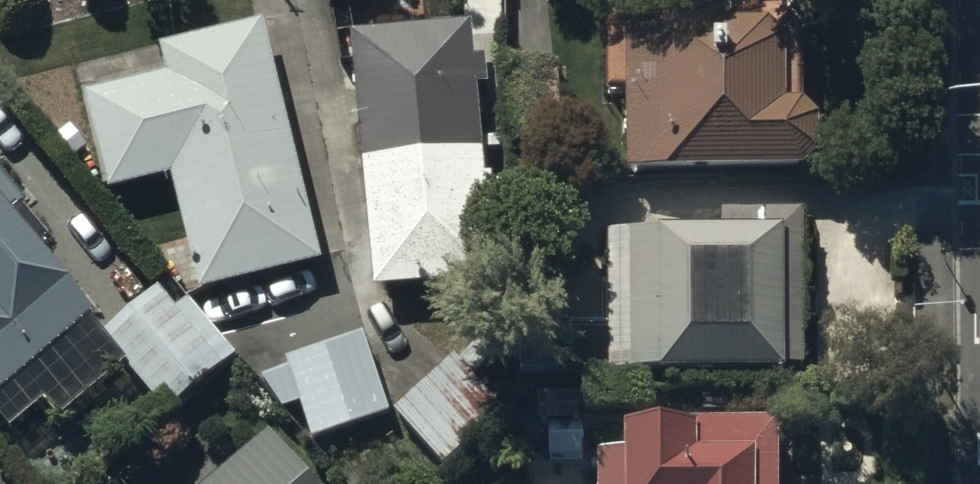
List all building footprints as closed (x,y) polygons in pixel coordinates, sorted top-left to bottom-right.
[(629,176),(802,176),(818,162),(818,125),(805,109),(804,0),(628,0),(629,176)] [(261,25),(162,51),(169,76),(85,98),(110,191),(170,175),(202,296),(324,264),(261,25)] [(473,32),(351,41),(371,298),(491,288),(485,213),(499,212),(496,180),(486,181),(479,91),(489,90),(486,53),(475,54),(473,32)] [(91,319),(0,214),(0,398),(91,319)] [(720,235),(608,235),(608,392),(799,391),(798,215),(720,215),(720,235)] [(171,282),(100,337),(167,417),(236,359),(171,282)] [(299,376),(268,385),(287,418),(309,412),(318,444),(392,421),(370,346),(296,368),(299,376)] [(579,395),(537,397),(537,426),(547,426),(547,461),(581,462),(582,426),(578,426),(579,395)] [(779,421),(679,421),(679,428),(626,428),(627,455),(597,455),(597,483),(780,483),(779,421)] [(264,434),(206,483),(310,483),(264,434)]
